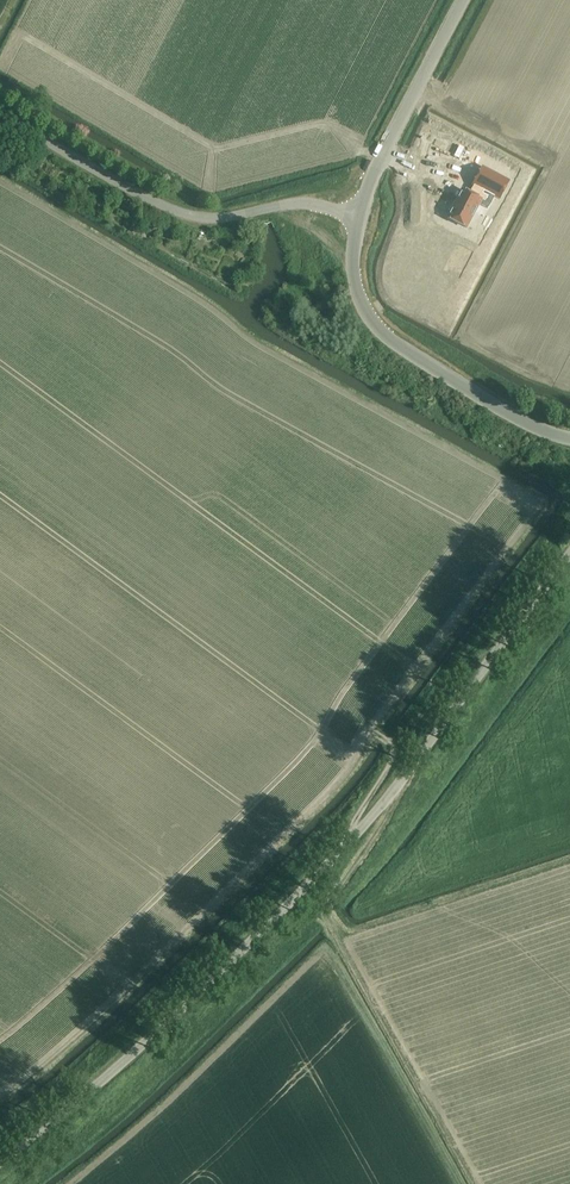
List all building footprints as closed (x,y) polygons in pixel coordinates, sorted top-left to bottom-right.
[(461,190),(447,218),(466,228),(478,204),(486,208),(493,195),(498,198),(507,181),(481,167),(468,194),(461,190)]
